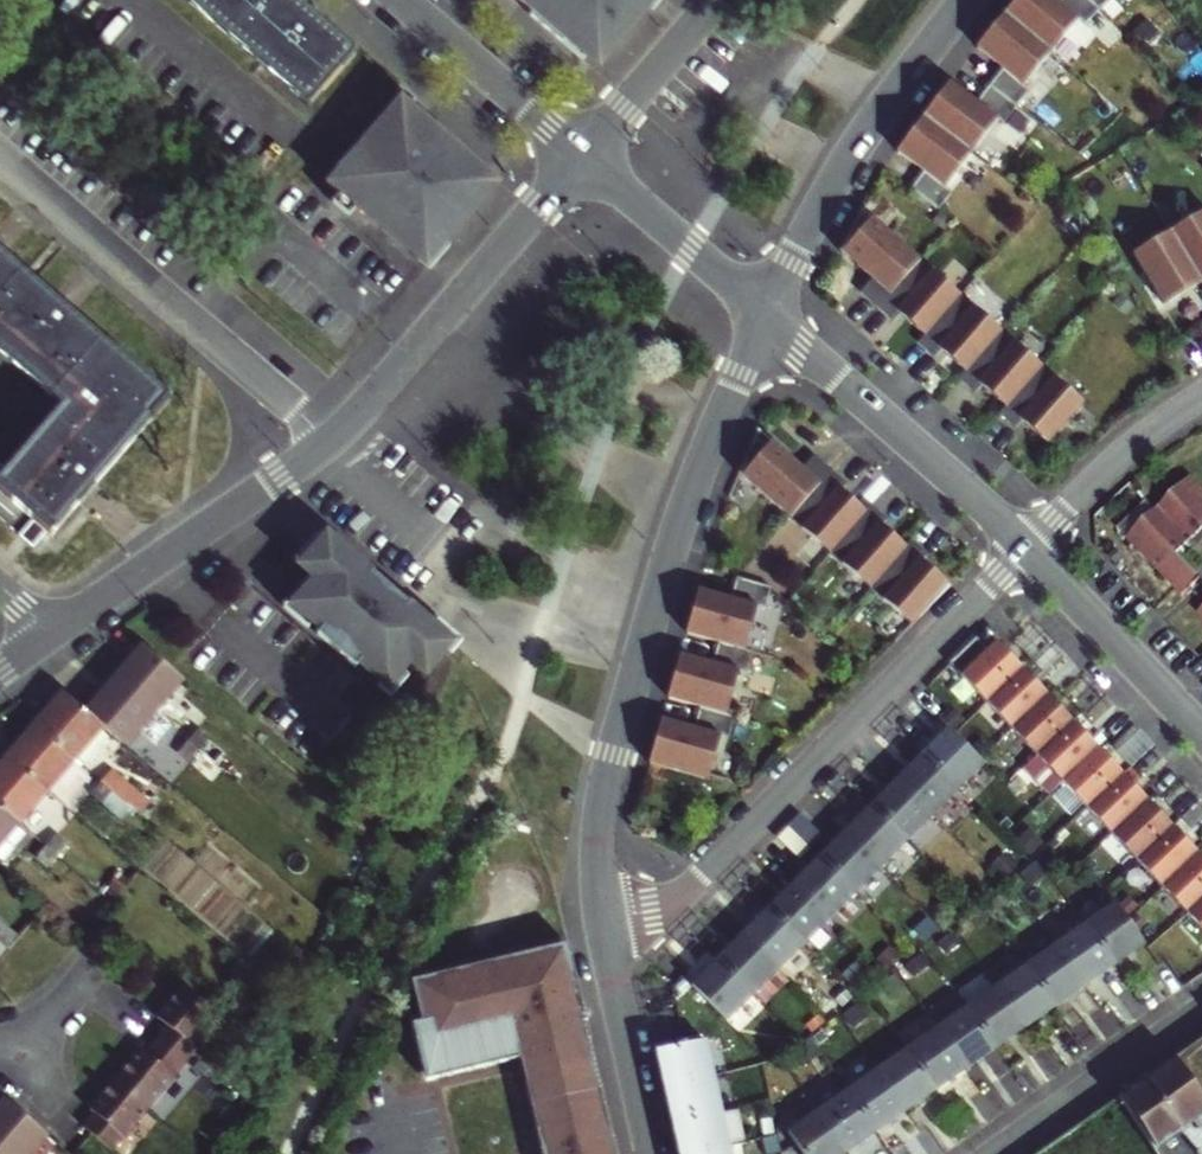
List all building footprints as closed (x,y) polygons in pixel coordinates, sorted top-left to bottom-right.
[(321,27),(324,24),(307,9),(305,11),(291,0),(188,0),(309,104),(352,53),(321,27)] [(561,37),(566,30),(595,55),(622,23),(624,25),(635,12),(633,10),(641,0),(517,0),(561,37)] [(1059,0),(1015,0),(1005,10),(1051,47),(1093,4),(1089,0),(1062,0),(1060,1),(1059,0)] [(1005,10),(978,47),(1002,70),(991,86),(1011,101),(1051,47),(1005,10)] [(978,101),(950,83),(924,113),(973,149),(1011,101),(991,86),(978,101)] [(406,102),(370,144),(375,149),(338,193),(361,213),(365,208),(395,233),(397,231),(426,256),(450,226),(452,228),(464,215),(461,213),(488,182),(459,157),(464,151),(406,102)] [(924,113),(898,152),(924,172),(914,187),(933,203),(973,149),(924,113)] [(1186,217),(1201,246),(1201,208),(1186,217)] [(907,248),(864,212),(834,249),(875,286),(878,281),(907,248)] [(1149,237),(1178,288),(1201,275),(1201,246),(1186,217),(1149,237)] [(952,289),(907,248),(878,281),(894,293),(889,301),(920,325),(952,289)] [(67,406),(0,484),(0,488),(52,533),(80,500),(83,502),(99,483),(96,481),(167,398),(149,382),(151,380),(132,365),(130,367),(68,314),(71,312),(53,297),(51,299),(3,257),(5,255),(0,251),(0,348),(67,406)] [(997,324),(952,289),(920,325),(940,342),(936,348),(959,367),(962,363),(997,324)] [(1040,361),(997,324),(962,363),(981,379),(976,388),(998,407),(1007,397),(1040,361)] [(1081,398),(1040,361),(1007,397),(1025,413),(1021,417),(1046,438),(1081,398)] [(817,481),(753,432),(736,474),(783,519),(817,481)] [(1177,600),(1201,577),(1181,554),(1201,534),(1201,486),(1190,473),(1120,538),(1177,600)] [(859,516),(817,481),(783,519),(823,555),(859,516)] [(901,553),(859,516),(823,555),(864,592),(901,553)] [(449,644),(326,535),(279,593),(316,623),(405,698),(449,644)] [(943,590),(901,553),(864,592),(907,627),(943,590)] [(754,608),(694,591),(681,641),(741,656),(754,608)] [(1192,618),(1201,629),(1201,609),(1192,618)] [(1022,666),(994,640),(959,673),(987,700),(1022,666)] [(135,664),(119,682),(153,711),(182,678),(142,643),(128,658),(135,664)] [(737,668),(677,654),(663,703),(723,717),(737,668)] [(1048,693),(1022,666),(987,700),(1012,727),(1048,693)] [(125,744),(153,711),(119,682),(103,700),(98,695),(84,710),(102,725),(125,744)] [(73,758),(102,725),(84,710),(64,693),(50,707),(56,713),(41,730),(73,758)] [(1072,720),(1048,693),(1012,727),(1037,753),(1072,720)] [(718,735),(660,720),(645,772),(706,786),(718,735)] [(1097,746),(1072,720),(1037,753),(1062,780),(1097,746)] [(982,762),(947,728),(922,754),(956,788),(982,762)] [(196,729),(187,740),(214,763),(222,752),(196,729)] [(73,758),(41,730),(27,746),(21,742),(8,757),(46,790),(73,758)] [(205,773),(214,763),(187,740),(178,751),(205,773)] [(1122,772),(1097,746),(1062,780),(1087,806),(1122,772)] [(956,788),(922,754),(896,779),(930,815),(956,788)] [(46,790),(8,757),(0,766),(0,806),(18,822),(46,790)] [(111,770),(101,782),(112,791),(122,780),(111,770)] [(1147,799),(1122,772),(1087,806),(1112,832),(1147,799)] [(930,815),(896,779),(870,806),(905,841),(930,815)] [(103,801),(112,791),(101,782),(92,792),(103,801)] [(1173,825),(1147,799),(1112,832),(1137,858),(1173,825)] [(0,806),(0,844),(18,822),(0,806)] [(905,841),(870,806),(845,832),(879,867),(905,841)] [(1199,852),(1173,825),(1137,858),(1164,885),(1199,852)] [(879,867),(845,832),(819,858),(854,892),(879,867)] [(55,835),(46,845),(57,855),(66,844),(55,835)] [(57,855),(46,845),(36,857),(47,866),(57,855)] [(1199,852),(1164,885),(1189,912),(1201,899),(1201,855),(1199,852)] [(854,892),(819,858),(794,883),(828,917),(854,892)] [(828,917),(794,883),(768,910),(803,944),(828,917)] [(1189,912),(1201,926),(1201,899),(1189,912)] [(1143,942),(1115,902),(1085,923),(1113,963),(1143,942)] [(803,944),(768,910),(742,935),(777,969),(803,944)] [(1113,963),(1085,923),(1055,943),(1083,984),(1113,963)] [(777,969),(742,935),(717,960),(750,995),(777,969)] [(1083,984),(1055,943),(1025,964),(1053,1005),(1083,984)] [(406,992),(424,1072),(515,1052),(542,1153),(614,1153),(566,955),(406,992)] [(750,995),(717,960),(691,985),(726,1019),(750,995)] [(1053,1005),(1025,964),(995,985),(1023,1026),(1053,1005)] [(1023,1026),(995,985),(965,1006),(994,1046),(1023,1026)] [(216,1021),(179,989),(153,1019),(166,1030),(152,1044),(183,1069),(196,1056),(190,1051),(216,1021)] [(994,1046),(965,1006),(936,1027),(964,1067),(994,1046)] [(964,1067),(936,1027),(906,1048),(934,1089),(964,1067)] [(1172,1056),(1187,1078),(1201,1100),(1201,1036),(1172,1056)] [(183,1069),(152,1044),(143,1055),(138,1051),(112,1081),(150,1113),(151,1114),(176,1085),(173,1082),(183,1069)] [(706,1044),(657,1055),(663,1086),(712,1075),(706,1044)] [(934,1089),(906,1048),(876,1069),(904,1109),(934,1089)] [(1142,1077),(1197,1153),(1201,1153),(1201,1133),(1201,1132),(1201,1100),(1187,1078),(1172,1056),(1142,1077)] [(904,1109),(876,1069),(846,1089),(874,1130),(904,1109)] [(712,1075),(663,1086),(672,1121),(720,1110),(712,1075)] [(1142,1077),(1118,1094),(1130,1112),(1160,1153),(1197,1153),(1142,1077)] [(112,1081),(87,1110),(92,1114),(82,1126),(113,1152),(122,1140),(125,1142),(150,1113),(112,1081)] [(874,1130),(846,1089),(816,1110),(844,1151),(874,1130)] [(47,1133),(5,1099),(0,1104),(0,1153),(29,1153),(47,1133)] [(672,1121),(680,1153),(690,1153),(728,1146),(720,1110),(672,1121)] [(816,1110),(787,1131),(803,1153),(840,1153),(844,1151),(816,1110)] [(690,1153),(730,1153),(728,1146),(690,1153)]
